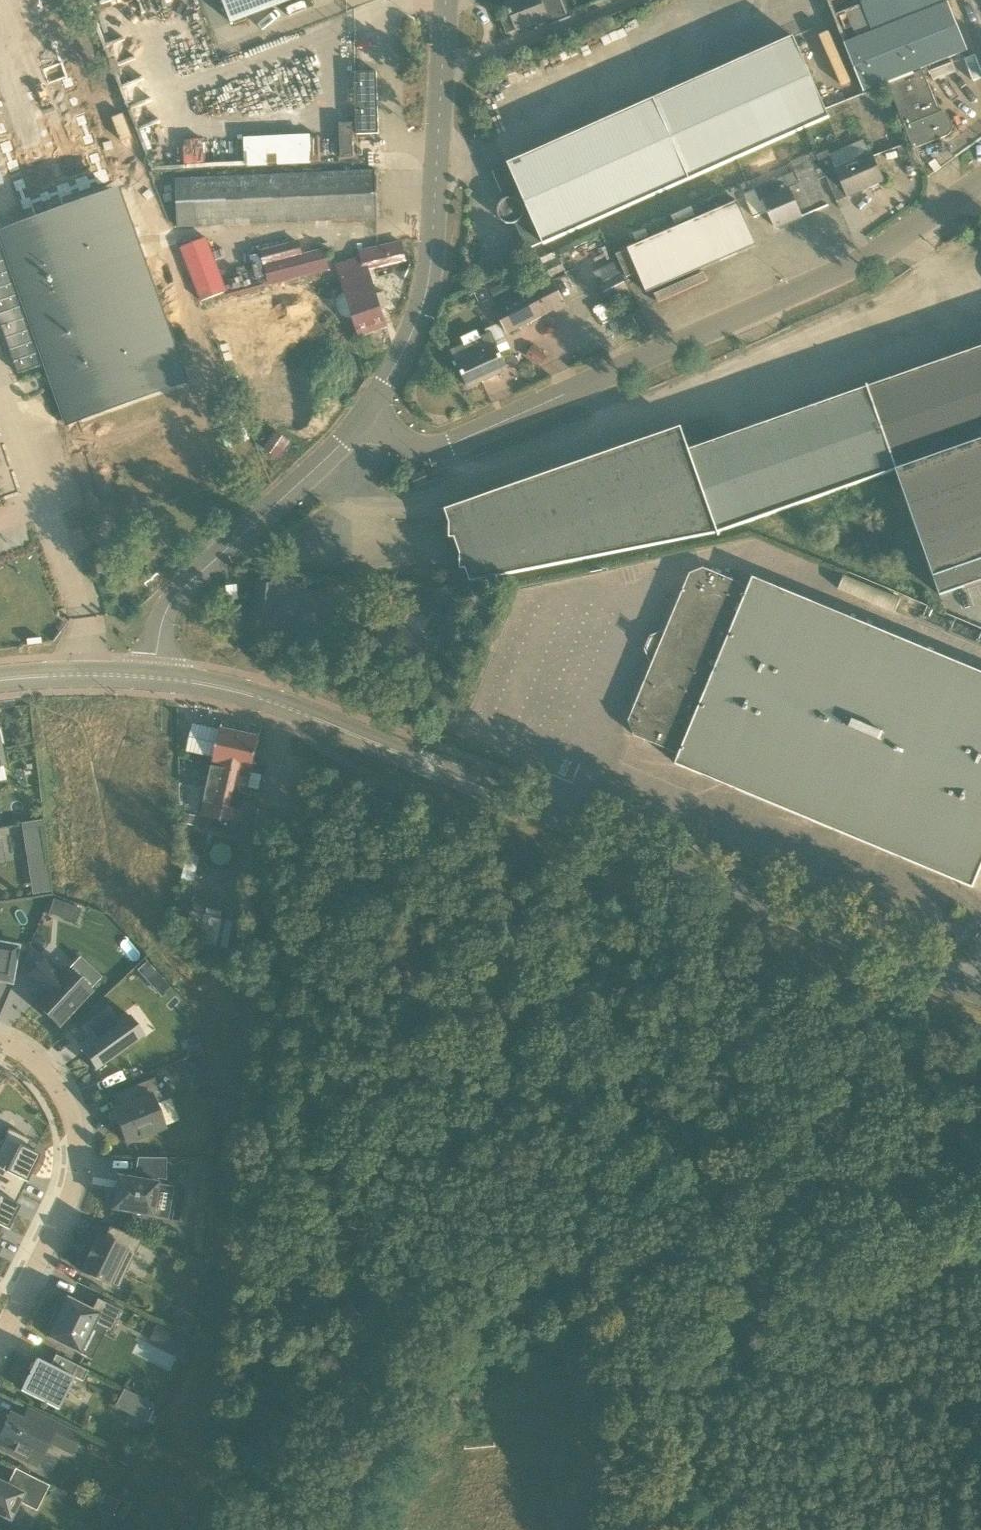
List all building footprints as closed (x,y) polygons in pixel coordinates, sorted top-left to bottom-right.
[(26,200),(102,175),(40,0),(0,0),(0,135),(26,200)] [(232,24),(295,0),(223,0),(232,24)] [(568,19),(561,0),(518,0),(506,5),(512,19),(503,22),(508,34),(516,31),(517,31),(547,19),(549,26),(568,19)] [(848,43),(845,44),(864,92),(968,50),(949,3),(946,4),(848,43)] [(527,250),(543,243),(544,245),(829,116),(793,35),(508,164),(509,166),(493,173),(505,199),(503,200),(501,202),(500,204),(499,207),(498,209),(498,211),(498,214),(499,216),(500,218),(502,220),(503,222),(506,223),(508,224),(511,224),(513,224),(515,223),(527,250)] [(355,72),(357,134),(379,134),(377,72),(355,72)] [(942,120),(940,113),(924,72),(889,86),(913,149),(946,136),(949,135),(951,133),(952,130),(953,128),(953,124),(952,122),(951,119),(949,117),(942,120)] [(340,155),(353,154),(353,123),(339,124),(340,155)] [(319,133),(244,135),(245,165),(320,162),(319,133)] [(185,139),(187,161),(204,161),(203,138),(185,139)] [(872,154),(869,155),(863,140),(830,155),(836,169),(848,197),(884,182),(876,163),(872,154)] [(776,228),(829,205),(817,180),(826,176),(817,156),(815,152),(791,162),(796,173),(745,194),(755,217),(769,211),(776,228)] [(176,225),(379,218),(377,168),(175,175),(176,225)] [(44,239),(10,251),(71,422),(181,383),(114,193),(37,220),(44,239)] [(757,245),(738,201),(628,249),(647,293),(757,245)] [(207,233),(179,244),(201,300),(229,289),(207,233)] [(300,239),(261,248),(268,281),(330,267),(325,246),(303,251),(300,239)] [(352,335),(384,329),(372,266),(407,260),(404,243),(337,255),(352,335)] [(508,333),(533,321),(565,304),(553,280),(496,309),(508,333)] [(504,282),(492,288),(498,301),(510,295),(504,282)] [(508,370),(499,352),(490,333),(452,350),(469,388),(508,370)] [(716,441),(709,420),(682,429),(681,427),(668,432),(703,536),(718,533),(719,536),(720,535),(719,532),(896,470),(940,595),(980,581),(980,347),(716,441)] [(471,582),(703,536),(668,432),(446,510),(450,523),(450,538),(456,538),(461,554),(461,569),(466,569),(471,582)] [(429,481),(426,475),(425,472),(412,477),(416,487),(429,481)] [(980,868),(980,672),(753,577),(749,586),(704,568),(690,573),(663,639),(655,642),(652,649),(656,657),(628,722),(634,735),(679,754),(675,764),(973,888),(980,868)] [(275,613),(278,585),(258,583),(256,611),(275,613)] [(237,585),(227,586),(229,600),(239,599),(237,585)] [(190,707),(187,751),(214,753),(217,709),(190,707)] [(222,818),(240,733),(221,729),(202,814),(222,818)] [(241,822),(252,773),(260,737),(240,733),(222,818),(241,822)] [(27,854),(43,852),(39,828),(23,830),(27,854)] [(187,842),(185,855),(198,858),(203,858),(206,845),(187,842)] [(54,896),(49,910),(75,920),(81,906),(54,896)] [(244,962),(248,944),(253,924),(193,911),(187,939),(230,948),(228,958),(244,962)] [(10,982),(17,946),(0,943),(0,980),(10,982)] [(46,958),(28,977),(38,987),(40,985),(46,991),(34,1003),(59,1025),(91,990),(67,968),(62,973),(46,958)] [(96,1038),(80,1050),(82,1051),(83,1050),(96,1068),(94,1069),(96,1071),(138,1040),(144,1036),(143,1034),(136,1038),(124,1021),(130,1016),(129,1014),(122,1019),(117,1023),(108,1012),(88,1027),(96,1038)] [(204,1058),(186,1065),(193,1084),(211,1077),(204,1058)] [(164,1100),(155,1077),(113,1094),(118,1108),(113,1110),(125,1142),(165,1127),(155,1104),(164,1100)] [(165,1180),(165,1158),(137,1157),(137,1158),(138,1158),(134,1179),(117,1176),(115,1192),(111,1191),(109,1205),(113,1205),(112,1208),(133,1212),(132,1216),(146,1218),(146,1214),(151,1215),(158,1178),(165,1180)] [(12,1232),(30,1202),(0,1188),(0,1226),(12,1232)] [(1,1262),(8,1249),(4,1247),(12,1232),(0,1226),(0,1261),(1,1262)] [(118,1289),(119,1287),(141,1238),(110,1227),(104,1238),(99,1235),(93,1247),(92,1247),(86,1259),(87,1259),(81,1271),(118,1289)] [(93,1323),(106,1329),(110,1331),(121,1310),(98,1298),(92,1310),(67,1298),(47,1337),(79,1352),(93,1323)] [(184,1312),(177,1325),(190,1331),(196,1319),(184,1312)] [(169,1328),(162,1343),(179,1351),(179,1349),(186,1336),(169,1328)] [(37,1358),(21,1390),(58,1409),(74,1377),(82,1381),(87,1370),(55,1354),(50,1364),(37,1358)] [(137,1395),(130,1409),(147,1417),(154,1403),(137,1395)] [(21,1420),(9,1414),(7,1418),(5,1417),(0,1427),(2,1428),(0,1431),(0,1447),(37,1465),(48,1442),(71,1453),(71,1452),(72,1453),(81,1435),(41,1415),(35,1427),(21,1420)] [(9,1519),(18,1501),(36,1510),(49,1485),(15,1468),(6,1485),(0,1482),(0,1514),(9,1519)]
